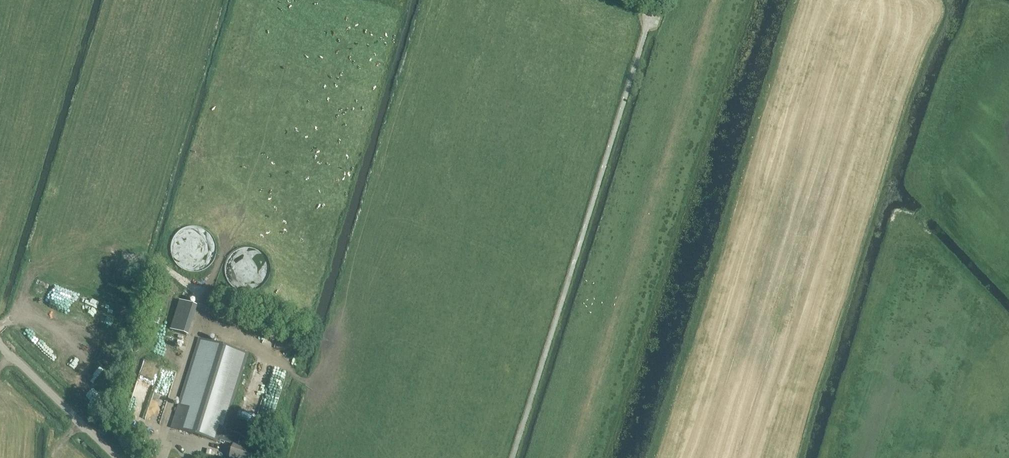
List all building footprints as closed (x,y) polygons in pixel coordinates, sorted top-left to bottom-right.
[(176,236),(173,240),(172,243),(171,247),(171,252),(171,255),(172,258),(173,261),(175,264),(177,266),(180,269),(183,271),(187,272),(190,273),(195,273),(199,273),(203,272),(207,269),(210,266),(212,264),(214,261),(215,258),(216,254),(216,251),(216,247),(215,243),(213,239),(212,237),(209,234),(207,232),(204,230),(201,229),(198,228),(195,228),(191,228),(188,228),(185,229),(182,230),(180,232),(178,234),(176,236)] [(268,279),(269,274),(270,271),(270,267),(269,262),(267,259),(265,255),(262,252),(259,250),(255,248),(251,247),(247,247),(243,247),(239,248),(235,250),(232,252),(230,255),(227,258),(226,262),(224,265),(224,270),(224,274),(225,278),(227,281),(229,284),(231,287),(235,290),(238,291),(243,292),(246,293),(250,292),(254,292),(257,290),(261,288),(263,286),(266,283),(268,279)] [(188,336),(197,307),(179,301),(170,330),(188,336)] [(241,435),(224,430),(247,354),(199,339),(171,428),(220,443),(220,441),(234,445),(230,457),(253,457),(255,452),(238,446),(241,435)] [(144,360),(141,381),(159,383),(162,363),(144,360)]
